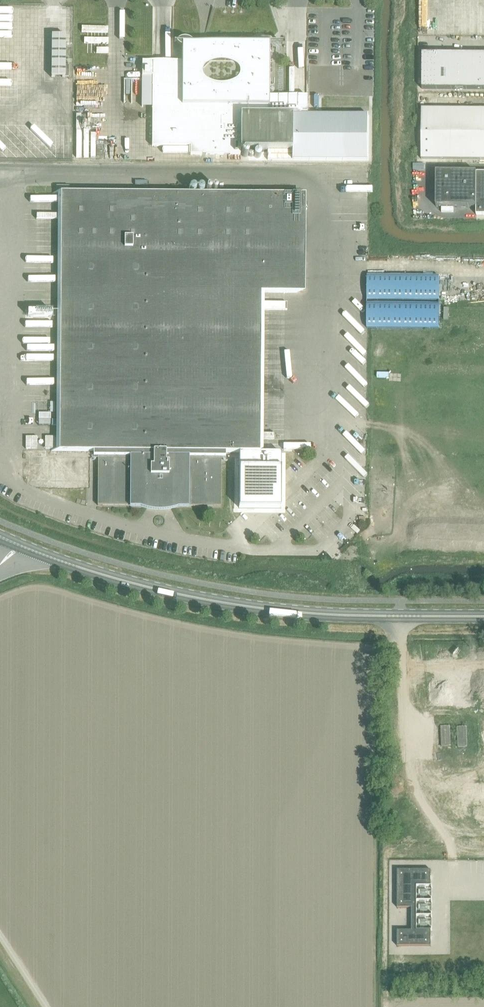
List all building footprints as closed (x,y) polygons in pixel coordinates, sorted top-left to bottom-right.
[(65,35),(51,35),(51,77),(68,77),(68,65),(65,65),(65,35)] [(142,61),(142,77),(152,77),(152,146),(190,146),(190,154),(240,155),(240,149),(291,150),(291,160),(368,160),(368,115),(307,115),(307,96),(269,96),(269,44),(282,44),(282,43),(189,43),(188,43),(188,42),(187,42),(186,42),(186,41),(185,41),(184,41),(183,41),(183,42),(182,42),(181,42),(180,43),(174,43),(182,43),(182,61),(142,61)] [(483,89),(483,53),(422,53),(421,89),(483,89)] [(421,159),(483,159),(483,109),(421,109),(421,159)] [(436,172),(436,206),(476,206),(476,214),(483,215),(483,172),(436,172)] [(265,212),(305,213),(305,194),(61,193),(59,451),(101,451),(101,456),(98,456),(97,505),(148,506),(151,500),(166,500),(169,506),(220,506),(220,457),(217,457),(217,452),(239,452),(239,507),(280,508),(281,452),(259,452),(260,292),(304,292),(304,251),(265,251),(265,212)] [(388,261),(396,253),(392,249),(385,258),(388,261)] [(370,326),(438,327),(439,303),(439,300),(439,276),(367,276),(367,300),(367,302),(366,326),(370,326)] [(87,486),(88,461),(38,460),(38,467),(32,467),(32,485),(87,486)] [(447,747),(483,748),(483,733),(448,732),(447,747)] [(446,763),(447,774),(461,774),(461,763),(446,763)] [(397,930),(397,946),(431,946),(431,930),(416,930),(416,886),(431,886),(431,885),(431,870),(397,870),(397,908),(411,908),(411,931),(397,930)]
